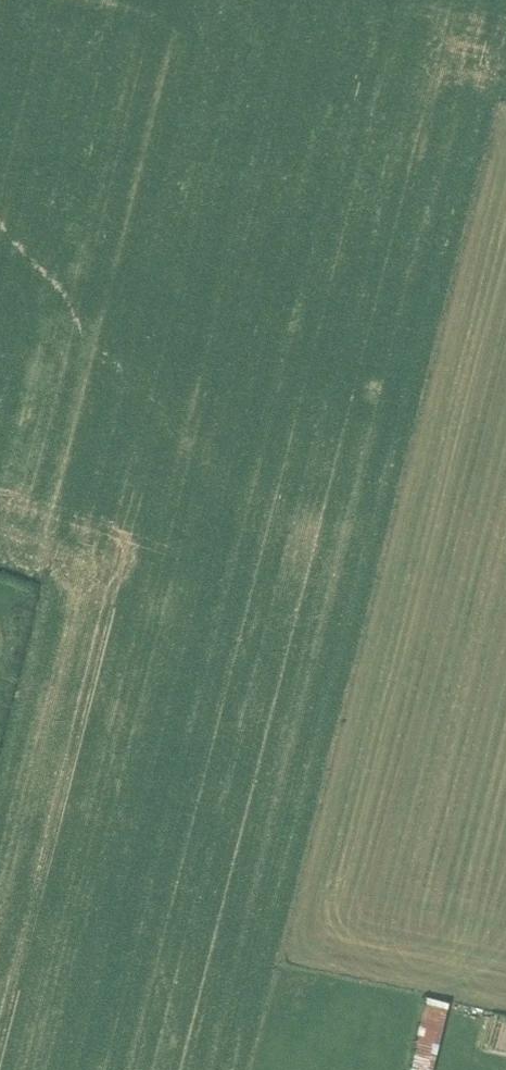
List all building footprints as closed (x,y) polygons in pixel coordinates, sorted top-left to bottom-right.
[(447,1002),(426,997),(407,1069),(431,1069),(447,1002)]
